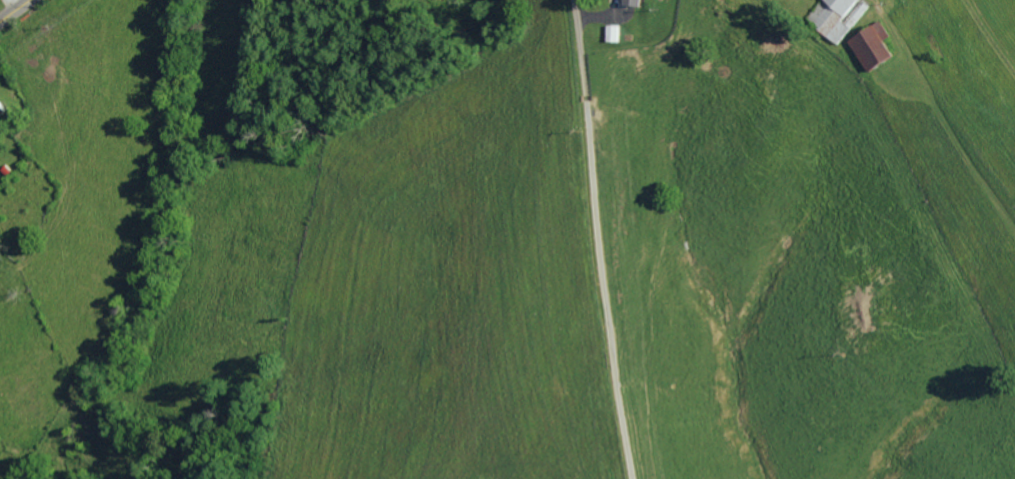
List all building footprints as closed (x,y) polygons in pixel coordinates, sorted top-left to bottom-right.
[(868,0),(826,0),(812,18),(843,42),(873,4),(868,0)] [(902,57),(886,23),(855,37),(871,71),(902,57)] [(610,24),(609,41),(621,41),(622,24),(610,24)] [(0,90),(0,121),(16,108),(1,89),(0,90)]
